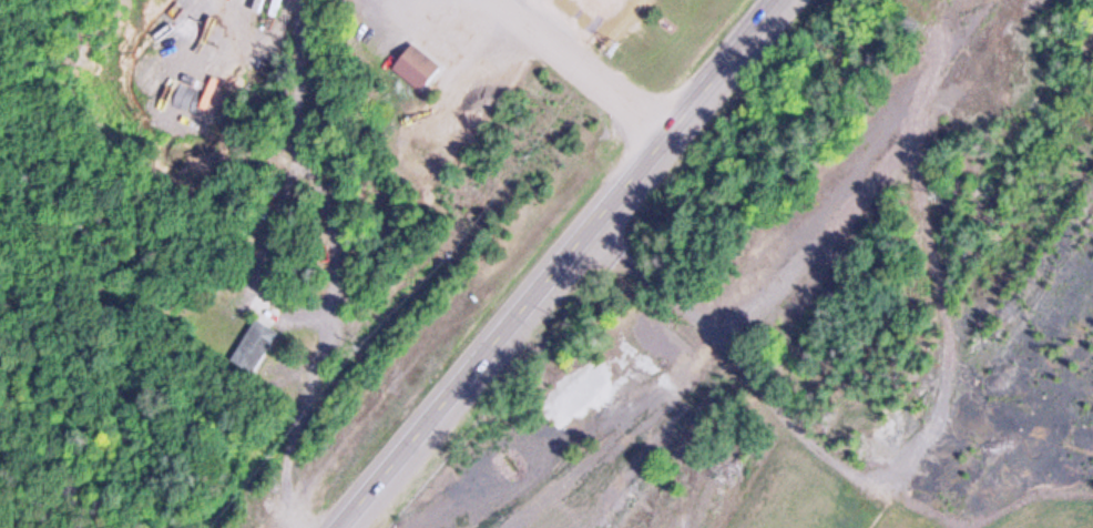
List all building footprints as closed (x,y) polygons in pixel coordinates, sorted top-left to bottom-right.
[(270,12),(280,16),(286,0),(275,0),(270,12)] [(398,67),(418,42),(445,64),(425,89),(398,67)] [(231,359),(256,319),(278,333),(254,374),(231,359)]
